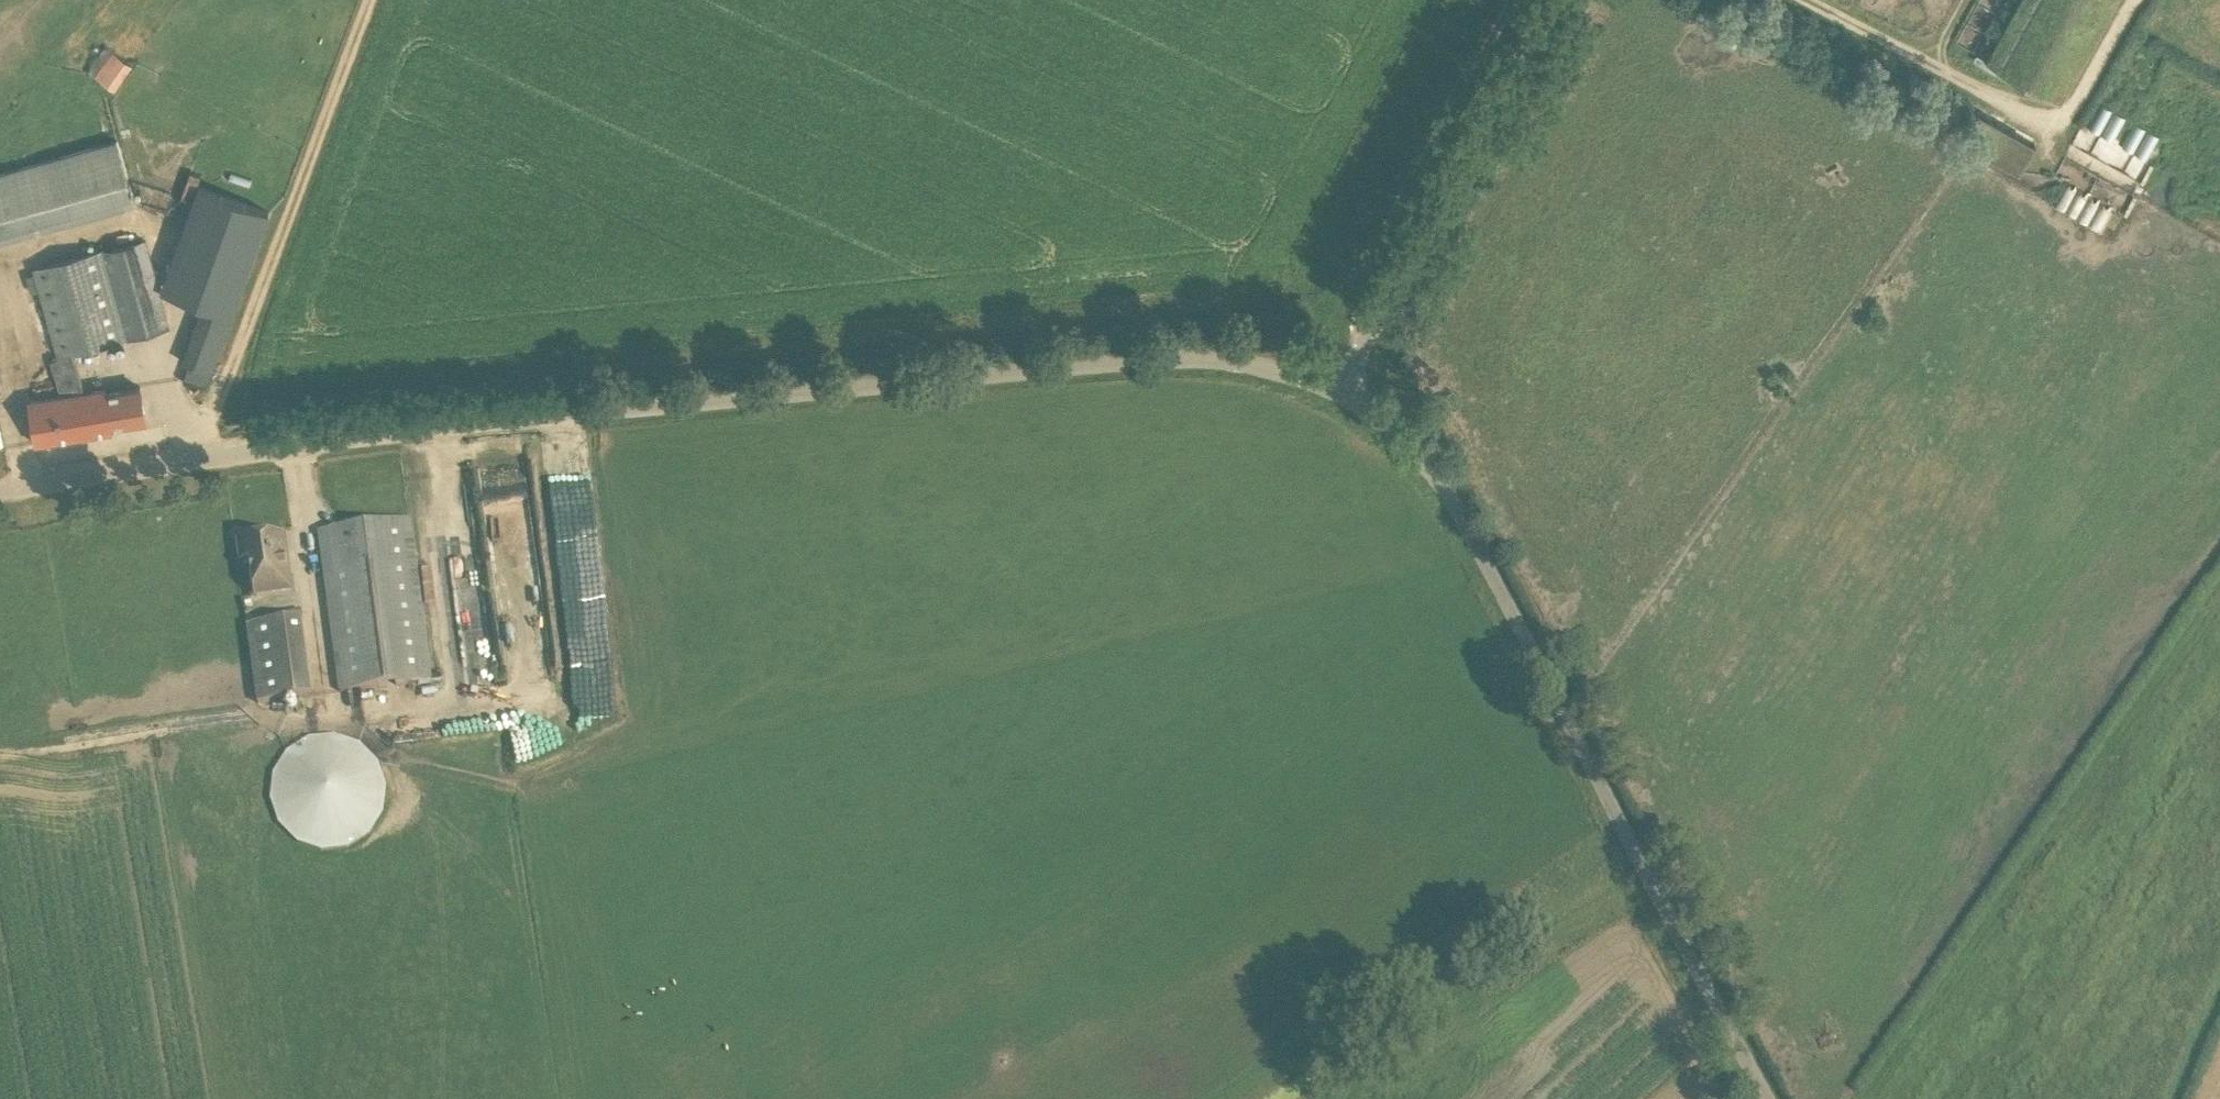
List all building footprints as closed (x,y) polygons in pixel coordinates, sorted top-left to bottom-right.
[(1988,62),(2028,82),(2069,0),(2019,0),(1988,62)] [(115,91),(133,66),(105,47),(88,72),(115,91)] [(2094,126),(2108,138),(2122,123),(2108,110),(2094,126)] [(2122,149),(2145,162),(2158,139),(2135,125),(2122,149)] [(135,203),(117,141),(0,174),(0,241),(135,203)] [(208,228),(182,299),(234,317),(271,213),(198,188),(186,220),(208,228)] [(146,241),(105,253),(130,338),(170,327),(146,241)] [(34,268),(59,358),(74,354),(130,338),(105,253),(104,249),(34,268)] [(51,360),(63,397),(85,393),(74,354),(59,358),(51,360)] [(191,365),(186,378),(209,386),(214,373),(191,365)] [(113,431),(112,427),(146,421),(141,388),(106,394),(106,389),(85,393),(63,397),(29,402),(36,444),(113,431)] [(539,579),(529,484),(480,489),(490,584),(539,579)] [(410,519),(319,531),(341,694),(431,682),(410,519)] [(278,536),(238,541),(241,560),(251,559),(255,595),(291,591),(286,552),(280,553),(278,536)] [(509,669),(547,665),(541,609),(520,612),(521,619),(503,621),(509,669)] [(310,696),(300,617),(247,624),(257,702),(310,696)] [(512,726),(512,761),(536,760),(535,726),(512,726)] [(288,846),(379,841),(373,737),(283,742),(288,846)]
